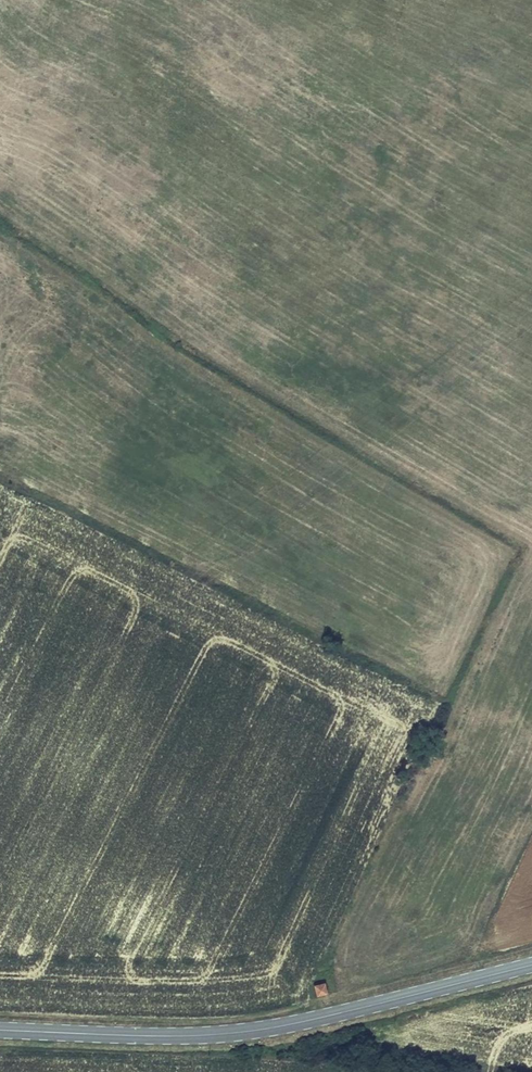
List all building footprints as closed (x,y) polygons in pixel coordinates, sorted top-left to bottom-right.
[(323,983),(313,986),(315,997),(326,994),(323,983)]
